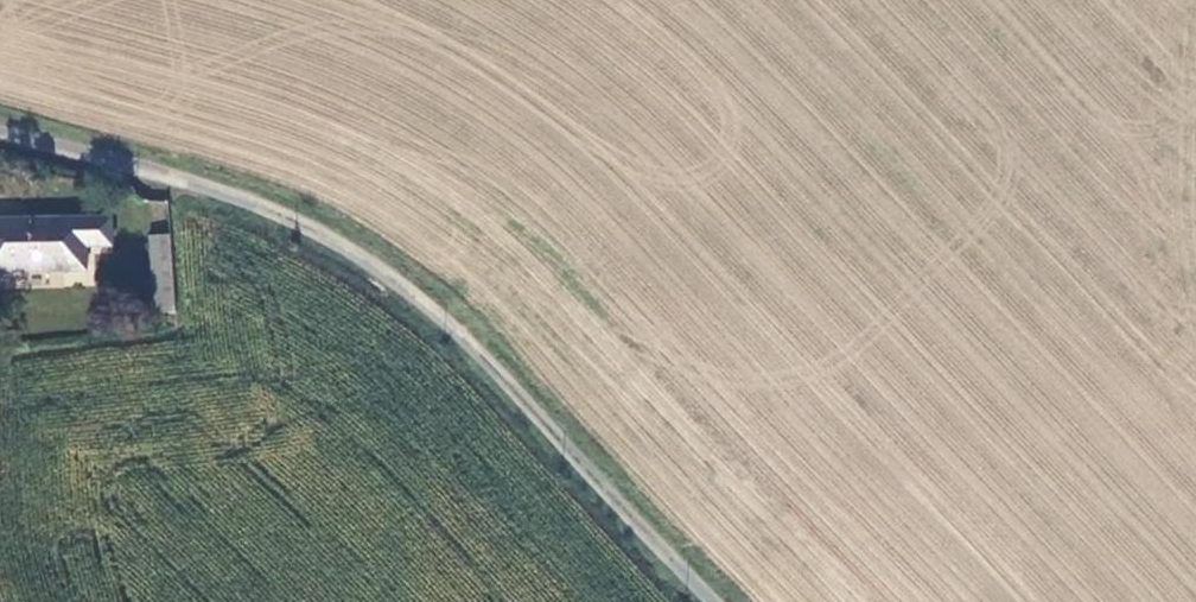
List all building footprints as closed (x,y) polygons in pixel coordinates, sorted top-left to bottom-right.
[(0,217),(0,268),(91,263),(89,239),(115,238),(114,211),(0,217)] [(156,313),(176,311),(170,235),(150,236),(156,313)]
